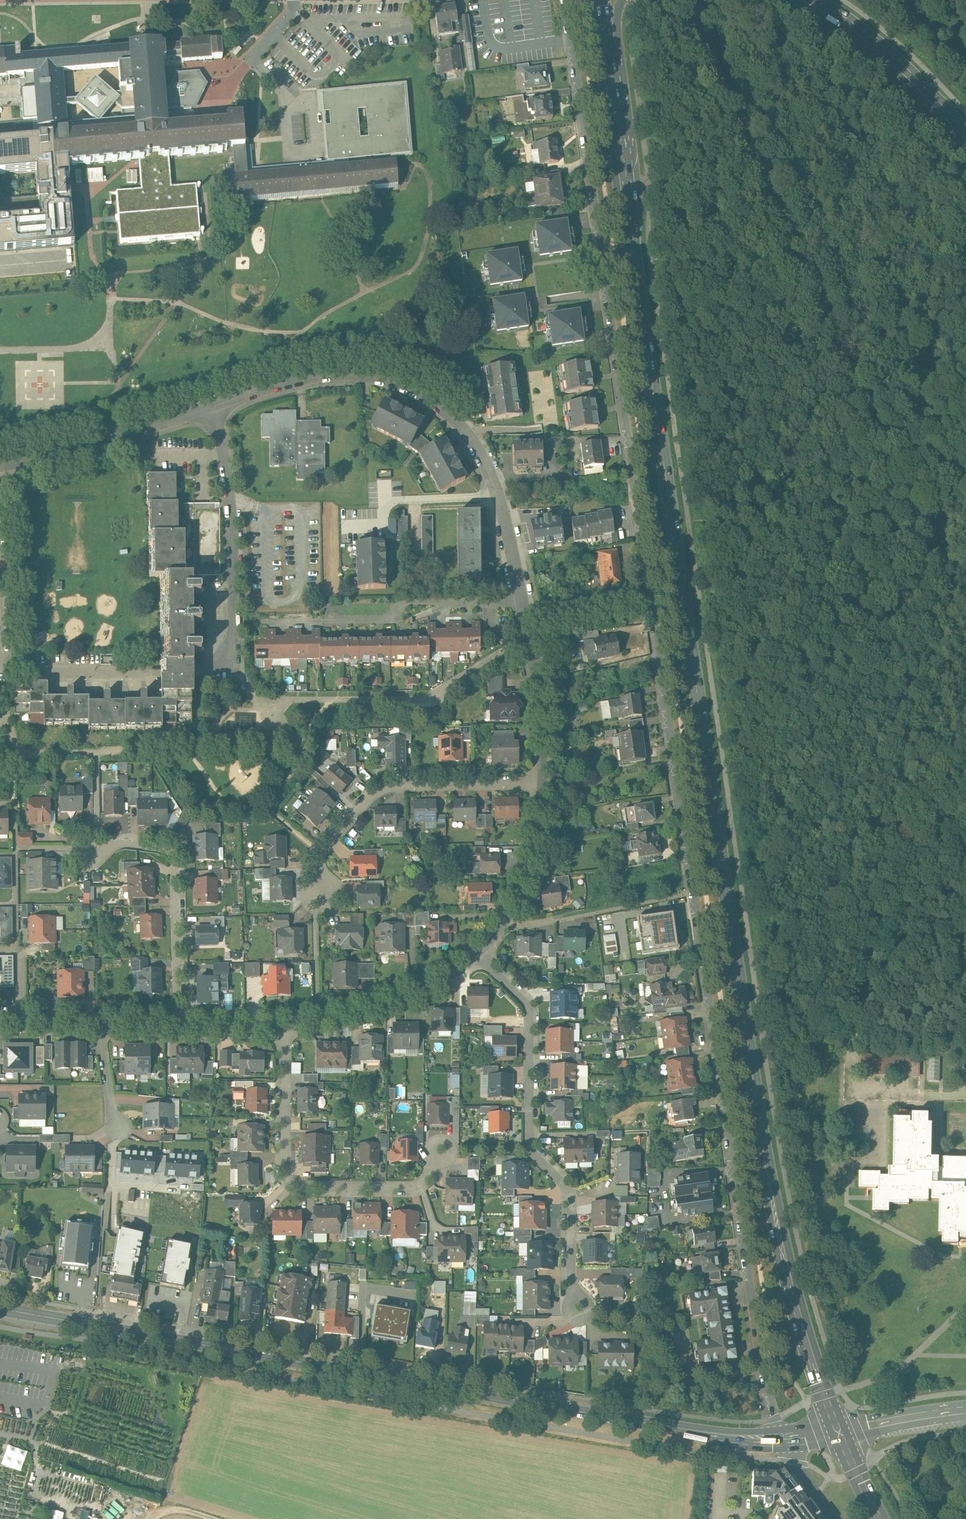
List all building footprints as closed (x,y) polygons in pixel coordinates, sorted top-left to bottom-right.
[(434,1),(433,4),(434,8),(438,35),(458,32),(458,33),(463,32),(464,44),(465,44),(472,43),(468,16),(459,17),(458,12),(456,1),(455,0),(435,0),(434,1)] [(211,39),(180,42),(180,45),(164,46),(165,60),(181,59),(182,62),(183,62),(222,59),(221,43),(211,43),(211,39)] [(163,43),(130,46),(132,64),(119,65),(121,93),(121,94),(134,93),(135,108),(137,128),(67,134),(67,131),(66,123),(51,125),(52,135),(54,162),(68,160),(68,164),(72,164),(72,165),(77,165),(77,163),(85,162),(85,164),(90,164),(90,162),(99,161),(99,163),(104,163),(104,161),(112,160),(112,162),(117,162),(117,160),(125,159),(125,161),(131,161),(130,159),(139,158),(139,160),(144,160),(144,158),(148,157),(148,154),(159,153),(159,156),(164,156),(164,158),(169,158),(169,156),(177,155),(177,157),(182,156),(182,155),(190,154),(190,156),(195,155),(195,153),(204,153),(204,155),(209,154),(209,152),(217,152),(217,154),(222,153),(222,151),(226,151),(226,147),(233,147),(245,146),(242,114),(227,115),(227,121),(166,126),(165,110),(163,89),(163,84),(166,83),(166,79),(175,78),(174,72),(179,71),(179,66),(183,66),(183,62),(182,62),(181,59),(165,60),(164,46),(163,43)] [(472,43),(465,44),(469,72),(476,71),(472,43)] [(20,56),(5,57),(6,74),(7,74),(24,73),(34,72),(62,70),(119,65),(132,64),(130,46),(36,54),(20,56)] [(0,49),(0,76),(7,75),(7,74),(6,74),(5,57),(20,56),(20,47),(15,48),(0,49)] [(451,49),(439,51),(441,64),(443,74),(455,72),(455,73),(457,72),(461,71),(457,47),(451,48),(451,49)] [(441,64),(435,65),(437,80),(444,79),(443,74),(441,64)] [(523,70),(527,70),(529,69),(528,64),(517,65),(518,74),(523,73),(523,70)] [(546,77),(546,73),(545,67),(523,70),(525,88),(547,85),(547,83),(549,83),(550,83),(549,76),(546,77)] [(65,100),(62,70),(34,72),(38,119),(38,126),(51,125),(66,123),(65,105),(65,100)] [(34,72),(24,73),(24,78),(23,78),(23,81),(20,82),(22,106),(24,120),(38,119),(34,72)] [(202,86),(197,79),(193,73),(177,74),(170,89),(163,89),(165,110),(183,109),(184,110),(191,109),(202,86)] [(114,93),(95,77),(77,99),(65,100),(65,105),(77,104),(99,123),(115,104),(122,109),(135,108),(134,93),(121,94),(121,93),(114,93)] [(334,160),(347,159),(410,154),(405,85),(322,92),(323,111),(329,111),(330,125),(325,125),(328,161),(334,160)] [(21,103),(20,93),(0,93),(0,104),(21,103)] [(508,119),(518,118),(526,116),(523,95),(505,97),(508,119)] [(542,120),(546,119),(552,118),(552,115),(553,115),(552,108),(551,99),(550,100),(549,97),(540,98),(540,99),(527,101),(529,111),(531,111),(532,114),(534,113),(535,120),(542,119),(542,120)] [(0,108),(0,122),(24,120),(22,106),(0,108)] [(22,136),(22,128),(0,129),(0,137),(22,136)] [(0,140),(0,173),(37,170),(41,217),(0,220),(0,250),(75,244),(70,192),(66,192),(64,178),(70,178),(68,164),(68,160),(54,162),(52,135),(39,136),(39,137),(0,140)] [(538,149),(538,150),(538,151),(540,164),(558,161),(555,140),(533,143),(534,150),(538,149)] [(334,160),(247,168),(245,146),(233,147),(237,199),(238,199),(238,198),(397,185),(398,185),(395,161),(349,165),(348,159),(347,159),(334,160)] [(164,156),(159,156),(159,153),(148,154),(148,157),(144,158),(144,160),(139,160),(141,185),(141,189),(129,190),(116,191),(118,216),(115,216),(116,221),(119,221),(120,242),(195,235),(206,235),(205,230),(200,230),(199,215),(201,214),(201,209),(198,209),(197,190),(202,189),(202,185),(171,187),(169,158),(164,158),(164,156)] [(89,168),(89,181),(104,181),(103,168),(89,168)] [(533,184),(532,185),(525,185),(526,193),(527,194),(534,193),(537,208),(546,207),(563,205),(561,196),(564,195),(563,185),(560,185),(558,176),(540,178),(540,179),(533,180),(533,184)] [(567,221),(535,225),(538,258),(571,254),(567,221)] [(518,250),(485,254),(489,287),(522,283),(518,250)] [(524,296),(492,300),(495,333),(528,329),(524,296)] [(580,311),(547,315),(551,347),(584,343),(580,311)] [(588,362),(566,365),(560,366),(564,392),(592,389),(588,362)] [(488,385),(489,393),(516,389),(515,381),(514,381),(511,364),(499,366),(484,368),(486,385),(487,385),(488,385)] [(518,398),(516,389),(489,393),(490,401),(489,402),(491,419),(519,415),(516,398),(518,398)] [(566,404),(567,410),(570,430),(597,426),(594,400),(566,404)] [(417,432),(422,421),(406,413),(406,412),(401,409),(401,410),(400,409),(385,401),(371,426),(409,446),(417,432)] [(297,462),(297,477),(297,478),(297,480),(316,479),(316,472),(325,472),(324,457),(321,457),(321,444),(330,443),(329,429),(321,429),(320,421),(296,422),(295,411),(273,412),(273,415),(262,415),(262,437),(270,437),(271,466),(279,466),(279,463),(297,462)] [(409,446),(415,450),(425,439),(417,432),(409,446)] [(564,449),(563,441),(563,437),(551,437),(552,449),(564,449)] [(415,450),(420,454),(434,447),(425,439),(415,450)] [(445,441),(434,447),(420,454),(440,492),(465,479),(465,478),(456,463),(457,462),(456,461),(454,457),(453,457),(445,441)] [(541,443),(541,442),(514,444),(514,467),(542,466),(541,443)] [(581,444),(581,446),(584,467),(591,467),(591,468),(603,466),(600,447),(600,446),(598,446),(598,442),(581,444)] [(158,575),(184,575),(184,533),(177,533),(178,503),(176,503),(176,474),(148,475),(148,502),(148,504),(150,504),(149,576),(158,575)] [(219,504),(184,503),(184,533),(184,575),(192,575),(219,576),(219,504)] [(614,532),(610,511),(597,513),(597,515),(600,535),(613,533),(614,532)] [(456,513),(457,546),(480,546),(479,512),(456,513)] [(421,515),(421,543),(421,563),(433,563),(433,515),(421,515)] [(600,535),(597,515),(584,517),(584,518),(587,538),(601,536),(600,535)] [(397,540),(408,540),(407,516),(404,516),(397,516),(397,540)] [(543,521),(531,522),(535,547),(536,547),(536,545),(543,544),(544,546),(554,545),(554,542),(561,541),(561,544),(563,543),(559,518),(550,520),(550,517),(543,518),(543,521)] [(587,538),(584,518),(571,520),(575,541),(588,539),(587,538)] [(381,543),(372,543),(356,544),(356,559),(356,573),(357,573),(357,589),(385,588),(385,578),(386,578),(385,569),(384,562),(385,562),(385,561),(385,553),(384,553),(384,543),(381,543)] [(480,579),(480,546),(457,546),(458,579),(480,579)] [(602,587),(620,584),(621,584),(616,550),(597,553),(597,556),(591,557),(592,563),(598,562),(602,587)] [(160,576),(160,599),(160,604),(159,604),(159,605),(160,605),(160,607),(160,633),(159,633),(159,634),(160,634),(160,641),(161,662),(159,663),(159,664),(161,664),(161,667),(161,703),(88,703),(88,698),(57,698),(56,685),(56,684),(54,684),(14,684),(14,712),(14,714),(30,714),(30,724),(44,724),(44,725),(44,724),(52,724),(52,725),(52,724),(62,724),(62,725),(62,724),(70,724),(70,725),(70,724),(78,724),(78,725),(78,724),(88,724),(88,730),(89,730),(89,729),(98,729),(98,730),(99,730),(99,729),(106,729),(106,730),(107,730),(107,729),(114,729),(114,730),(115,730),(115,729),(124,729),(124,730),(125,730),(125,729),(134,729),(135,730),(136,729),(142,729),(143,730),(144,729),(150,729),(150,730),(151,730),(152,729),(161,729),(161,735),(175,735),(175,725),(191,725),(191,694),(193,694),(193,666),(193,652),(200,652),(201,651),(201,650),(201,646),(200,645),(193,645),(192,575),(184,575),(158,575),(158,576),(160,576)] [(435,631),(435,623),(427,623),(427,640),(428,661),(431,662),(432,652),(441,652),(441,645),(441,631),(435,631)] [(453,623),(446,623),(446,631),(441,631),(441,645),(441,652),(449,652),(451,661),(454,662),(453,623)] [(457,661),(458,652),(466,652),(466,631),(461,631),(461,623),(453,623),(454,662),(457,661)] [(466,631),(466,652),(480,652),(480,643),(480,635),(479,623),(472,623),(472,631),(466,631)] [(319,668),(319,662),(319,641),(319,629),(312,629),(312,638),(306,638),(306,659),(315,659),(317,668),(319,668)] [(265,669),(268,669),(268,630),(260,630),(260,638),(254,638),(255,660),(264,659),(265,669)] [(271,669),(272,659),(281,659),(281,638),(275,638),(275,630),(268,630),(268,669),(271,669)] [(291,668),(294,668),(293,630),(286,630),(286,638),(281,638),(281,659),(289,659),(291,668)] [(297,668),(298,659),(306,659),(306,638),(301,638),(301,630),(293,630),(294,668),(297,668)] [(578,633),(579,635),(580,641),(598,637),(599,637),(597,630),(578,633)] [(418,640),(418,636),(412,636),(412,640),(389,641),(389,662),(428,661),(427,640),(418,640)] [(606,656),(610,655),(619,653),(615,636),(604,639),(603,636),(600,637),(598,637),(598,640),(594,641),(598,658),(602,657),(603,658),(606,657),(606,656)] [(319,662),(335,662),(358,662),(358,641),(348,641),(348,637),(341,637),(342,641),(319,641),(319,662)] [(358,641),(358,662),(389,662),(389,641),(381,641),(381,637),(375,637),(375,641),(358,641)] [(486,681),(486,691),(486,696),(493,696),(493,695),(502,695),(502,692),(503,692),(502,676),(496,676),(486,681)] [(521,706),(518,703),(518,702),(518,694),(509,695),(509,692),(502,692),(502,695),(494,695),(494,703),(492,703),(490,705),(490,709),(492,711),(494,711),(494,719),(518,718),(518,710),(521,706)] [(638,694),(632,695),(621,697),(620,697),(623,716),(623,718),(624,717),(641,715),(642,715),(638,695),(638,694)] [(608,701),(609,704),(611,718),(622,716),(623,716),(620,699),(608,701)] [(603,719),(606,718),(611,718),(608,701),(600,702),(603,719)] [(629,727),(643,725),(642,719),(628,721),(629,727)] [(470,727),(469,727),(459,727),(459,737),(461,737),(461,741),(471,740),(471,727),(470,727)] [(404,741),(407,741),(411,741),(411,728),(399,728),(399,738),(404,738),(404,741)] [(614,730),(606,731),(605,732),(606,738),(614,737),(614,736),(615,736),(614,730)] [(617,736),(617,738),(621,763),(645,759),(645,758),(642,732),(629,734),(629,733),(628,733),(627,733),(627,734),(626,734),(614,736),(614,737),(617,736)] [(461,761),(461,755),(461,737),(440,737),(440,746),(437,747),(437,749),(440,749),(440,761),(461,761)] [(517,743),(516,743),(513,743),(513,737),(492,738),(492,767),(499,767),(499,763),(518,763),(517,743)] [(329,738),(329,749),(337,749),(337,738),(329,738)] [(378,748),(378,749),(379,749),(386,748),(386,766),(404,766),(404,738),(378,739),(378,748)] [(355,750),(347,751),(346,751),(346,768),(356,767),(355,750)] [(351,780),(344,775),(333,765),(323,777),(331,785),(340,793),(351,780)] [(320,775),(318,779),(316,780),(327,789),(330,785),(323,777),(320,775)] [(81,788),(82,791),(82,794),(93,794),(92,780),(81,780),(81,787),(81,788)] [(118,780),(118,789),(118,793),(122,793),(122,798),(128,798),(127,780),(118,780)] [(323,794),(323,793),(327,789),(318,782),(313,786),(317,790),(317,789),(318,789),(323,794)] [(81,788),(78,788),(61,788),(61,810),(82,810),(81,788)] [(138,801),(138,794),(138,788),(128,788),(128,806),(138,806),(138,801)] [(309,799),(321,809),(321,810),(327,814),(335,805),(317,789),(309,799)] [(122,793),(106,794),(105,794),(105,816),(122,815),(122,793)] [(178,818),(179,816),(181,813),(182,813),(173,798),(169,801),(178,818)] [(30,823),(35,823),(49,823),(49,799),(30,800),(30,802),(29,802),(27,805),(27,808),(29,810),(30,810),(30,823)] [(326,814),(325,813),(309,799),(299,811),(316,826),(326,814)] [(495,818),(507,817),(511,817),(511,813),(517,813),(517,799),(504,800),(502,801),(502,804),(495,804),(495,818)] [(152,824),(166,824),(166,801),(164,800),(152,801),(152,824)] [(138,801),(138,820),(138,825),(152,824),(152,801),(138,801)] [(435,821),(435,817),(435,801),(413,802),(414,822),(435,821)] [(475,820),(475,813),(475,803),(462,803),(462,801),(453,801),(453,818),(461,818),(462,821),(475,820)] [(623,809),(624,817),(626,825),(654,821),(651,805),(634,807),(634,808),(623,809)] [(375,826),(376,826),(395,826),(395,808),(375,809),(375,826)] [(0,810),(0,834),(8,834),(8,810),(0,810)] [(304,819),(295,811),(291,816),(300,824),(304,819)] [(187,823),(183,815),(181,813),(171,831),(179,836),(187,823)] [(435,829),(444,829),(445,829),(445,815),(435,815),(435,821),(435,829)] [(475,828),(485,828),(485,815),(475,815),(475,820),(475,828)] [(405,819),(401,819),(400,819),(395,819),(396,826),(395,826),(395,833),(405,833),(405,819)] [(220,837),(220,835),(220,824),(207,824),(207,836),(216,836),(216,837),(220,837)] [(32,834),(20,833),(18,833),(18,834),(18,845),(30,845),(32,845),(32,834)] [(637,849),(638,854),(639,858),(659,855),(656,838),(653,839),(652,834),(636,836),(636,841),(633,841),(633,842),(630,842),(631,850),(634,849),(634,850),(635,850),(637,849)] [(217,860),(216,851),(216,836),(194,837),(195,860),(217,860)] [(255,854),(255,862),(255,863),(267,863),(267,859),(285,858),(284,838),(266,838),(266,845),(265,847),(265,849),(265,850),(267,852),(267,853),(255,854)] [(485,856),(485,848),(485,847),(471,847),(471,856),(479,856),(480,856),(485,856)] [(364,858),(376,858),(378,858),(378,857),(382,857),(382,850),(364,850),(364,858)] [(480,873),(481,873),(499,873),(499,855),(480,856),(480,873)] [(376,875),(376,865),(376,864),(375,858),(350,858),(351,876),(376,875)] [(11,859),(0,860),(0,876),(1,876),(2,887),(12,887),(11,859)] [(270,869),(276,869),(277,869),(284,868),(284,859),(270,859),(270,869)] [(28,876),(42,875),(43,875),(56,875),(56,861),(28,862),(28,876)] [(124,863),(124,871),(129,870),(140,870),(139,862),(124,863)] [(263,869),(263,872),(263,880),(271,879),(276,879),(275,869),(263,869)] [(129,870),(129,884),(153,884),(152,870),(140,870),(129,870)] [(223,870),(222,870),(209,870),(209,880),(215,880),(216,881),(223,880),(223,870)] [(28,890),(50,889),(56,889),(56,875),(28,876),(28,890)] [(559,893),(566,892),(570,892),(568,876),(554,878),(555,886),(558,885),(559,893)] [(290,879),(272,879),(271,879),(271,901),(290,900),(290,879)] [(197,898),(200,898),(205,898),(205,903),(216,903),(215,880),(197,881),(197,898)] [(153,884),(129,884),(130,898),(145,898),(153,898),(153,884)] [(468,886),(468,890),(468,891),(468,903),(489,903),(488,895),(491,895),(491,885),(463,886),(468,886)] [(540,888),(542,905),(543,908),(550,907),(550,908),(552,910),(554,907),(554,906),(561,905),(558,886),(540,888)] [(100,907),(100,900),(94,900),(94,887),(91,887),(91,907),(100,907)] [(381,901),(381,899),(381,892),(379,890),(378,887),(357,888),(358,906),(379,905),(379,902),(381,901)] [(145,906),(145,898),(130,898),(130,906),(134,906),(145,906)] [(463,903),(463,908),(464,911),(474,911),(474,903),(468,903),(463,903)] [(146,916),(145,906),(134,906),(134,917),(141,916),(146,916)] [(2,926),(3,937),(13,936),(12,909),(0,909),(0,926),(2,926)] [(415,913),(415,921),(415,927),(427,926),(427,912),(415,913)] [(679,949),(673,912),(637,917),(642,954),(679,949)] [(363,927),(363,920),(363,919),(363,914),(350,914),(350,927),(361,927),(363,927)] [(160,938),(160,920),(160,916),(146,916),(141,916),(142,938),(145,938),(146,939),(151,939),(152,938),(160,938)] [(274,928),(278,928),(288,927),(288,916),(274,916),(274,928)] [(30,918),(31,930),(54,930),(54,917),(30,918)] [(217,928),(224,927),(224,926),(224,917),(210,917),(210,927),(217,927),(217,928)] [(427,942),(427,944),(430,947),(437,946),(440,944),(448,943),(448,924),(428,924),(427,924),(427,940),(427,941),(427,942)] [(380,925),(380,932),(380,933),(380,939),(403,938),(403,925),(380,925)] [(217,927),(214,927),(196,928),(196,945),(217,944),(217,927)] [(337,949),(348,949),(362,949),(361,927),(336,927),(337,949)] [(564,928),(564,951),(586,951),(586,928),(564,928)] [(54,943),(54,930),(31,930),(31,944),(42,943),(54,943)] [(279,947),(282,947),(290,947),(290,954),(303,954),(302,930),(278,931),(279,947)] [(516,932),(516,958),(542,958),(542,932),(516,932)] [(380,953),(384,953),(404,953),(403,939),(380,939),(380,953)] [(617,952),(616,940),(605,941),(607,953),(617,952)] [(13,985),(13,957),(0,958),(0,975),(3,975),(3,985),(13,985)] [(82,957),(83,971),(95,971),(94,957),(82,957)] [(147,958),(143,958),(133,958),(133,972),(141,972),(141,971),(147,971),(147,958)] [(665,973),(664,968),(664,967),(663,958),(647,960),(649,975),(665,973)] [(638,961),(638,963),(640,974),(645,973),(645,970),(649,970),(647,960),(638,961)] [(260,963),(254,963),(244,964),(244,977),(260,977),(260,963)] [(214,976),(216,976),(228,976),(228,964),(214,964),(214,976)] [(334,965),(334,983),(335,989),(356,988),(355,964),(334,965)] [(374,978),(374,971),(374,964),(356,964),(356,978),(374,978)] [(606,981),(615,981),(614,965),(604,966),(606,981)] [(264,993),(274,993),(277,993),(277,995),(289,995),(289,982),(286,982),(285,969),(270,969),(270,977),(262,977),(263,985),(264,993)] [(59,972),(59,984),(83,984),(83,971),(59,972)] [(154,994),(155,994),(160,994),(160,971),(141,971),(141,979),(139,981),(139,983),(141,985),(141,994),(148,994),(151,997),(154,994)] [(197,979),(198,998),(198,999),(198,1004),(218,1004),(217,991),(227,991),(226,983),(217,983),(217,978),(197,979)] [(83,984),(59,984),(59,997),(66,997),(83,997),(83,984)] [(683,988),(677,988),(667,989),(666,984),(651,986),(654,1009),(685,1005),(683,988)] [(468,1007),(470,1007),(480,1007),(480,1008),(487,1008),(487,989),(470,989),(468,989),(468,1007)] [(552,994),(552,1011),(551,1015),(558,1015),(558,1018),(575,1018),(576,995),(576,994),(552,994)] [(433,1032),(447,1032),(452,1032),(453,1010),(433,1010),(433,1032)] [(684,1018),(665,1021),(661,1022),(663,1035),(686,1032),(684,1018)] [(405,1025),(396,1025),(393,1025),(393,1048),(403,1048),(405,1048),(405,1025)] [(405,1048),(416,1048),(417,1048),(417,1025),(407,1025),(405,1025),(405,1048)] [(483,1027),(483,1037),(501,1037),(501,1027),(483,1027)] [(571,1030),(552,1030),(547,1030),(547,1042),(569,1042),(571,1042),(571,1030)] [(688,1046),(688,1045),(686,1032),(663,1035),(665,1049),(688,1046)] [(361,1037),(361,1044),(361,1061),(381,1061),(381,1038),(381,1037),(361,1037)] [(491,1037),(491,1057),(514,1058),(514,1039),(501,1039),(501,1037),(491,1037)] [(571,1042),(561,1042),(547,1042),(547,1053),(571,1054),(571,1042)] [(317,1043),(317,1054),(317,1067),(331,1067),(331,1044),(317,1043)] [(331,1044),(331,1054),(331,1067),(345,1067),(345,1044),(331,1044)] [(12,1072),(14,1072),(18,1072),(18,1046),(12,1046),(12,1045),(5,1045),(4,1045),(4,1053),(5,1053),(5,1055),(5,1065),(4,1065),(4,1073),(12,1073),(12,1072)] [(32,1045),(28,1045),(24,1045),(24,1046),(18,1046),(18,1072),(24,1072),(24,1073),(30,1073),(32,1073),(32,1065),(31,1065),(31,1060),(31,1053),(32,1053),(32,1045)] [(70,1045),(63,1045),(57,1045),(57,1068),(65,1068),(70,1068),(70,1045)] [(71,1045),(71,1067),(71,1068),(84,1068),(84,1047),(84,1045),(71,1045)] [(125,1046),(125,1061),(125,1074),(137,1074),(137,1048),(137,1046),(125,1046)] [(149,1046),(139,1046),(137,1046),(137,1074),(148,1074),(149,1074),(149,1046)] [(687,1046),(686,1046),(675,1048),(676,1054),(688,1052),(687,1046)] [(36,1065),(42,1065),(44,1065),(44,1047),(36,1047),(36,1065)] [(352,1047),(351,1055),(351,1065),(360,1065),(360,1061),(361,1060),(361,1048),(361,1047),(352,1047)] [(177,1048),(177,1064),(177,1072),(190,1072),(190,1048),(177,1048)] [(203,1048),(194,1048),(190,1048),(190,1072),(202,1072),(203,1072),(203,1048)] [(232,1052),(227,1052),(221,1052),(221,1066),(231,1066),(232,1054),(232,1052)] [(263,1055),(261,1054),(256,1054),(256,1052),(250,1052),(248,1052),(248,1054),(241,1054),(240,1054),(232,1054),(231,1070),(240,1070),(241,1069),(250,1069),(250,1070),(263,1070),(263,1069),(263,1055)] [(677,1061),(680,1061),(689,1059),(688,1052),(676,1054),(677,1061)] [(93,1070),(93,1061),(92,1057),(85,1057),(85,1068),(84,1069),(84,1070),(93,1070)] [(878,1068),(886,1065),(883,1057),(875,1060),(878,1068)] [(940,1081),(940,1058),(930,1057),(929,1081),(940,1081)] [(690,1059),(668,1062),(667,1063),(669,1076),(692,1073),(690,1059)] [(920,1059),(901,1059),(901,1075),(920,1075),(920,1059)] [(213,1062),(211,1062),(203,1062),(203,1072),(202,1072),(202,1075),(211,1075),(212,1075),(213,1062)] [(292,1063),(292,1073),(300,1073),(301,1063),(292,1063)] [(551,1078),(568,1078),(575,1078),(575,1066),(552,1066),(551,1066),(551,1078)] [(498,1075),(498,1068),(498,1067),(483,1067),(483,1075),(483,1076),(489,1076),(489,1075),(498,1075)] [(692,1073),(691,1073),(669,1076),(671,1090),(694,1087),(692,1073)] [(317,1083),(317,1077),(317,1075),(303,1074),(303,1081),(303,1082),(317,1083)] [(450,1074),(450,1087),(459,1088),(460,1075),(450,1074)] [(511,1098),(511,1092),(511,1076),(489,1075),(489,1095),(489,1098),(511,1098)] [(551,1078),(551,1079),(551,1090),(559,1090),(559,1091),(560,1091),(560,1090),(575,1090),(575,1079),(575,1078),(574,1078),(552,1078),(551,1078)] [(241,1090),(248,1090),(253,1090),(253,1082),(235,1082),(235,1087),(235,1088),(241,1088),(241,1090)] [(693,1087),(682,1089),(681,1089),(682,1095),(694,1093),(693,1087)] [(248,1095),(248,1102),(248,1103),(248,1113),(265,1113),(265,1093),(265,1090),(248,1090),(241,1090),(241,1088),(233,1088),(233,1097),(243,1097),(243,1095),(248,1095)] [(299,1090),(299,1108),(299,1112),(315,1112),(315,1092),(315,1090),(299,1090)] [(19,1096),(19,1113),(19,1114),(19,1118),(32,1118),(32,1096),(19,1096)] [(32,1118),(43,1118),(45,1118),(45,1096),(34,1096),(32,1096),(32,1118)] [(582,1108),(580,1098),(580,1096),(565,1096),(565,1099),(565,1102),(572,1102),(572,1108),(582,1108)] [(667,1104),(677,1102),(679,1102),(678,1096),(666,1098),(667,1104)] [(446,1105),(449,1105),(452,1105),(452,1115),(458,1115),(459,1115),(459,1097),(446,1097),(446,1105)] [(172,1099),(169,1099),(159,1098),(159,1106),(168,1106),(172,1106),(172,1099)] [(694,1100),(691,1100),(671,1103),(671,1104),(673,1104),(674,1115),(671,1115),(671,1117),(674,1116),(675,1122),(692,1120),(692,1119),(691,1119),(689,1106),(694,1105),(694,1100)] [(547,1104),(547,1111),(547,1113),(551,1113),(551,1114),(553,1114),(553,1118),(555,1120),(555,1122),(572,1122),(572,1103),(572,1102),(555,1102),(555,1103),(551,1103),(551,1104),(547,1104)] [(429,1105),(429,1110),(429,1111),(429,1119),(428,1120),(429,1120),(429,1125),(447,1125),(447,1115),(452,1115),(452,1107),(452,1105),(429,1105)] [(172,1106),(157,1106),(144,1106),(144,1118),(171,1118),(172,1118),(172,1106)] [(490,1133),(495,1133),(503,1133),(503,1134),(504,1134),(504,1133),(507,1133),(507,1113),(490,1113),(490,1133)] [(943,1160),(943,1170),(938,1170),(938,1160),(931,1160),(932,1126),(928,1126),(928,1116),(912,1116),(912,1121),(894,1121),(894,1127),(895,1127),(895,1169),(889,1169),(889,1178),(879,1178),(880,1173),(859,1173),(859,1188),(873,1188),(873,1213),(888,1213),(889,1204),(908,1204),(908,1201),(928,1201),(928,1191),(932,1191),(932,1201),(940,1201),(939,1235),(943,1235),(943,1245),(958,1245),(958,1241),(960,1241),(965,1241),(965,1160),(943,1160)] [(172,1118),(159,1118),(144,1118),(144,1130),(172,1130),(172,1118)] [(239,1126),(239,1135),(239,1139),(263,1139),(263,1126),(239,1126)] [(683,1129),(676,1129),(673,1129),(673,1137),(683,1136),(683,1129)] [(326,1137),(322,1137),(303,1137),(303,1150),(323,1151),(326,1150),(326,1137)] [(592,1160),(592,1139),(592,1137),(587,1138),(584,1141),(578,1141),(578,1162),(592,1161),(592,1160)] [(702,1157),(699,1141),(699,1137),(683,1140),(683,1143),(672,1145),(675,1161),(702,1157)] [(564,1138),(564,1141),(564,1162),(578,1162),(578,1141),(571,1141),(568,1138),(564,1138)] [(263,1139),(249,1139),(239,1139),(239,1152),(260,1152),(263,1152),(263,1139)] [(416,1161),(416,1159),(416,1142),(398,1142),(397,1145),(395,1147),(395,1150),(396,1151),(397,1153),(397,1161),(416,1161)] [(377,1165),(377,1150),(377,1145),(361,1145),(360,1165),(361,1165),(377,1165)] [(20,1176),(21,1151),(21,1147),(7,1147),(7,1169),(7,1171),(16,1171),(16,1176),(20,1176)] [(21,1147),(21,1161),(21,1176),(24,1176),(25,1171),(35,1171),(35,1149),(35,1148),(21,1147)] [(66,1147),(66,1154),(66,1155),(66,1171),(79,1171),(80,1150),(79,1147),(66,1147)] [(80,1171),(87,1171),(93,1171),(94,1147),(81,1147),(80,1147),(80,1171)] [(303,1150),(303,1157),(303,1158),(303,1163),(307,1163),(307,1166),(326,1167),(326,1163),(327,1155),(326,1151),(303,1150)] [(122,1153),(116,1153),(115,1169),(120,1169),(120,1172),(137,1174),(139,1152),(122,1151),(122,1153)] [(156,1154),(139,1152),(137,1174),(154,1175),(154,1172),(159,1173),(161,1156),(156,1156),(156,1154)] [(166,1157),(161,1156),(159,1173),(165,1173),(165,1176),(181,1177),(183,1156),(167,1154),(166,1157)] [(618,1155),(618,1160),(618,1183),(638,1183),(639,1156),(639,1155),(618,1155)] [(201,1157),(183,1156),(181,1177),(199,1179),(201,1157)] [(247,1158),(238,1158),(237,1158),(230,1158),(230,1170),(238,1170),(239,1170),(239,1165),(247,1165),(247,1158)] [(93,1173),(97,1173),(101,1173),(102,1159),(94,1159),(94,1171),(93,1171),(93,1173)] [(527,1164),(503,1164),(503,1176),(504,1176),(527,1176),(527,1164)] [(239,1186),(247,1186),(252,1186),(254,1188),(257,1188),(259,1186),(259,1183),(257,1181),(257,1165),(241,1165),(239,1165),(239,1186)] [(648,1170),(648,1186),(660,1187),(661,1170),(648,1170)] [(681,1218),(713,1213),(708,1173),(675,1178),(677,1186),(672,1186),(676,1209),(680,1209),(681,1218)] [(503,1189),(513,1189),(527,1189),(527,1177),(503,1176),(503,1178),(503,1189)] [(458,1204),(459,1195),(459,1180),(446,1180),(445,1204),(458,1204)] [(471,1204),(472,1184),(472,1180),(459,1180),(459,1204),(471,1204)] [(83,1185),(83,1192),(103,1194),(103,1186),(84,1185),(83,1185)] [(628,1194),(628,1185),(615,1185),(615,1194),(628,1194)] [(226,1206),(235,1206),(241,1206),(241,1204),(244,1204),(244,1196),(229,1196),(226,1196),(226,1206)] [(521,1217),(545,1217),(545,1204),(531,1204),(521,1203),(521,1204),(521,1217)] [(616,1203),(600,1203),(593,1203),(593,1215),(616,1215),(616,1214),(616,1203)] [(259,1204),(250,1204),(241,1204),(241,1223),(243,1223),(246,1226),(252,1226),(254,1226),(256,1223),(259,1223),(259,1204)] [(366,1229),(366,1211),(366,1210),(366,1205),(354,1205),(353,1228),(354,1229),(366,1229)] [(379,1205),(367,1205),(367,1206),(366,1229),(376,1229),(379,1229),(379,1205)] [(314,1232),(315,1233),(326,1232),(326,1209),(316,1209),(314,1209),(314,1232)] [(327,1233),(335,1233),(339,1233),(339,1209),(329,1209),(327,1209),(327,1233)] [(282,1212),(274,1212),(273,1212),(273,1234),(286,1234),(287,1234),(287,1212),(283,1212),(282,1212)] [(300,1234),(300,1220),(300,1213),(291,1213),(290,1212),(287,1212),(287,1233),(287,1234),(300,1234)] [(404,1239),(404,1236),(404,1235),(404,1213),(393,1213),(392,1238),(393,1239),(404,1239)] [(416,1213),(406,1213),(405,1213),(404,1239),(415,1239),(416,1239),(416,1213)] [(592,1227),(606,1227),(607,1227),(616,1227),(616,1215),(595,1215),(593,1215),(592,1227)] [(646,1217),(647,1228),(659,1227),(658,1216),(646,1217)] [(545,1230),(545,1217),(521,1217),(521,1229),(531,1230),(545,1230)] [(61,1268),(88,1271),(93,1226),(66,1223),(61,1268)] [(417,1223),(417,1225),(417,1235),(426,1235),(426,1224),(426,1223),(417,1223)] [(478,1227),(476,1227),(464,1227),(464,1234),(472,1234),(472,1242),(477,1242),(478,1242),(478,1227)] [(715,1242),(714,1238),(714,1237),(713,1233),(715,1231),(714,1228),(712,1227),(692,1230),(692,1231),(687,1231),(688,1238),(689,1238),(690,1241),(693,1240),(694,1245),(714,1242),(715,1242)] [(138,1265),(143,1234),(121,1230),(111,1275),(114,1275),(134,1279),(136,1264),(138,1265)] [(610,1233),(609,1233),(593,1233),(593,1241),(604,1241),(605,1242),(608,1242),(610,1242),(610,1241),(610,1233)] [(451,1261),(451,1238),(451,1237),(438,1237),(438,1261),(451,1261)] [(451,1261),(457,1261),(464,1261),(464,1237),(453,1237),(452,1237),(451,1237),(451,1261)] [(159,1280),(161,1280),(161,1285),(184,1290),(187,1275),(189,1276),(193,1259),(190,1258),(193,1244),(169,1240),(168,1245),(166,1245),(159,1280)] [(585,1241),(585,1251),(585,1263),(604,1263),(604,1242),(604,1241),(585,1241)] [(13,1251),(14,1244),(4,1242),(2,1248),(0,1248),(0,1271),(9,1273),(13,1251)] [(528,1244),(528,1256),(553,1256),(552,1244),(531,1244),(528,1244)] [(434,1247),(433,1247),(432,1247),(426,1247),(426,1259),(426,1261),(432,1261),(434,1261),(434,1247)] [(29,1250),(29,1252),(24,1276),(41,1279),(43,1271),(46,1271),(48,1262),(34,1259),(36,1251),(29,1250)] [(691,1259),(692,1268),(693,1273),(703,1274),(719,1272),(718,1263),(719,1261),(719,1256),(717,1255),(705,1256),(705,1254),(700,1255),(700,1257),(691,1259)] [(528,1269),(528,1270),(535,1270),(552,1270),(553,1256),(528,1256),(528,1269)] [(9,1272),(9,1273),(10,1273),(19,1274),(20,1259),(12,1257),(9,1272)] [(209,1304),(208,1311),(206,1322),(216,1323),(221,1293),(223,1277),(223,1276),(223,1271),(224,1263),(223,1263),(210,1262),(210,1271),(207,1271),(202,1303),(209,1304)] [(224,1262),(223,1271),(223,1276),(235,1277),(235,1264),(235,1263),(224,1262)] [(622,1279),(623,1279),(628,1279),(628,1269),(611,1269),(610,1269),(610,1278),(622,1278),(622,1279)] [(640,1286),(640,1280),(641,1269),(628,1269),(628,1273),(629,1278),(636,1279),(636,1286),(640,1286)] [(721,1280),(720,1274),(719,1272),(709,1274),(710,1279),(710,1280),(721,1280)] [(281,1319),(299,1322),(304,1323),(306,1314),(304,1314),(304,1311),(308,1288),(310,1288),(312,1280),(283,1274),(283,1275),(275,1318),(281,1319)] [(114,1275),(113,1282),(113,1283),(110,1297),(138,1302),(141,1287),(133,1285),(134,1279),(114,1275)] [(328,1282),(327,1298),(326,1311),(344,1313),(346,1284),(346,1283),(340,1283),(340,1276),(333,1276),(333,1282),(328,1282)] [(622,1279),(605,1278),(600,1279),(600,1296),(617,1296),(619,1296),(619,1289),(622,1286),(622,1279)] [(245,1285),(235,1284),(235,1296),(245,1298),(245,1285)] [(524,1284),(524,1297),(548,1297),(548,1284),(535,1284),(524,1284)] [(709,1327),(720,1325),(721,1325),(729,1324),(729,1320),(730,1320),(729,1314),(728,1314),(725,1295),(725,1294),(726,1294),(725,1288),(720,1289),(720,1291),(689,1295),(692,1316),(704,1314),(704,1315),(707,1315),(709,1327)] [(465,1292),(464,1314),(484,1314),(484,1308),(476,1308),(477,1292),(465,1292)] [(221,1293),(220,1301),(220,1302),(220,1303),(228,1305),(230,1295),(229,1294),(221,1293)] [(260,1300),(254,1299),(242,1297),(239,1319),(257,1321),(260,1300)] [(535,1310),(548,1309),(548,1297),(524,1297),(524,1309),(524,1310),(535,1310)] [(226,1325),(227,1321),(229,1306),(229,1305),(220,1303),(217,1323),(226,1325)] [(407,1344),(410,1323),(408,1323),(410,1312),(376,1307),(371,1338),(407,1344)] [(324,1333),(335,1334),(336,1334),(342,1334),(344,1313),(326,1311),(326,1312),(324,1333)] [(484,1324),(487,1324),(489,1324),(489,1316),(478,1316),(477,1316),(477,1325),(484,1325),(484,1324)] [(353,1320),(352,1320),(343,1319),(342,1334),(343,1334),(351,1335),(352,1328),(358,1328),(359,1318),(353,1317),(353,1320)] [(415,1346),(426,1348),(433,1349),(438,1322),(423,1320),(421,1331),(418,1331),(415,1346)] [(484,1348),(496,1348),(497,1326),(497,1324),(484,1324),(484,1348)] [(709,1327),(709,1330),(709,1331),(711,1340),(708,1340),(708,1341),(696,1343),(699,1363),(704,1363),(704,1364),(710,1363),(710,1362),(730,1359),(730,1360),(736,1359),(735,1354),(734,1354),(731,1336),(731,1334),(732,1334),(731,1328),(730,1328),(729,1324),(709,1327)] [(509,1326),(497,1326),(497,1350),(509,1350),(509,1326)] [(464,1354),(465,1345),(466,1339),(462,1338),(463,1328),(454,1327),(453,1337),(449,1337),(447,1351),(464,1354)] [(510,1328),(510,1351),(522,1352),(522,1341),(523,1328),(510,1328)] [(547,1345),(547,1340),(545,1335),(534,1341),(534,1351),(547,1345)] [(549,1340),(549,1364),(563,1364),(563,1340),(549,1340)] [(577,1340),(563,1340),(563,1364),(577,1364),(577,1355),(577,1342),(577,1340)] [(522,1352),(522,1353),(534,1353),(534,1351),(534,1341),(522,1341),(522,1352)] [(586,1342),(577,1342),(577,1355),(586,1355),(586,1342)] [(613,1344),(599,1344),(598,1367),(604,1367),(604,1369),(605,1369),(610,1369),(610,1367),(621,1367),(621,1369),(626,1369),(627,1369),(627,1367),(632,1368),(632,1344),(618,1344),(615,1342),(613,1344)] [(21,1471),(28,1451),(8,1445),(1,1464),(21,1471)] [(793,1491),(797,1488),(782,1469),(776,1473),(753,1472),(751,1496),(764,1497),(763,1504),(766,1507),(770,1507),(772,1505),(773,1497),(776,1495),(780,1500),(785,1506),(786,1505),(789,1509),(786,1511),(784,1511),(783,1509),(779,1510),(776,1517),(777,1518),(823,1518),(810,1501),(809,1500),(807,1502),(800,1493),(797,1495),(793,1491)] [(53,1500),(63,1496),(58,1486),(49,1490),(53,1500)] [(49,1518),(62,1518),(63,1512),(51,1509),(49,1518)]
